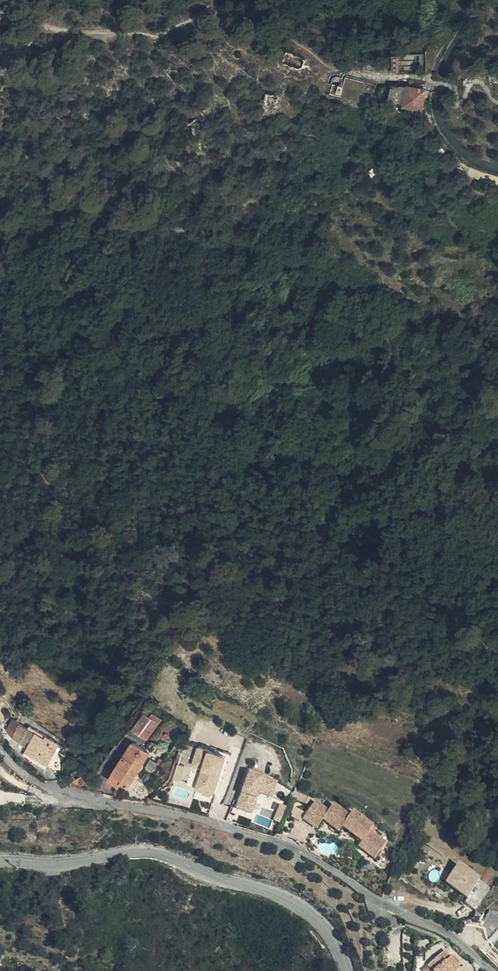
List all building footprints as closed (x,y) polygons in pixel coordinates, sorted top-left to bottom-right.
[(294,67),(312,72),(315,60),(295,54),(293,67),(294,67)] [(394,80),(390,99),(403,102),(408,83),(394,80)] [(430,90),(411,87),(408,105),(427,109),(430,90)] [(287,96),(275,94),(272,107),(284,110),(287,96)] [(126,720),(140,730),(154,711),(140,701),(126,720)] [(36,759),(48,736),(17,719),(15,722),(6,717),(0,729),(0,730),(9,736),(15,725),(22,729),(12,747),(36,759)] [(127,734),(107,763),(119,771),(116,775),(121,779),(144,746),(127,734)] [(216,794),(231,752),(200,741),(193,762),(203,766),(196,786),(216,794)] [(119,771),(107,763),(101,772),(113,780),(116,775),(119,771)] [(279,781),(250,771),(236,809),(254,815),(261,794),(273,799),(279,781)] [(347,840),(365,852),(376,836),(360,825),(362,821),(340,806),(338,810),(322,800),(317,807),(302,797),(290,814),(305,824),(310,815),(328,827),(331,822),(350,836),(347,840)] [(468,903),(482,882),(450,859),(438,876),(459,891),(456,895),(468,903)] [(488,910),(485,925),(497,928),(497,912),(488,910)] [(423,952),(408,969),(411,970),(436,970),(435,970),(440,965),(423,952)]
